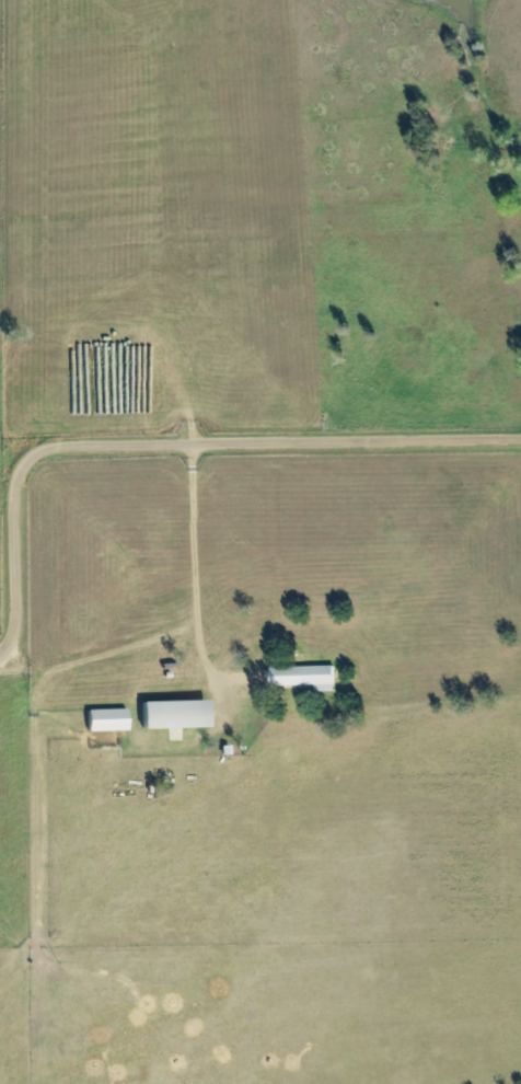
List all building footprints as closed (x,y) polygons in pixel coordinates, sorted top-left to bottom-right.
[(273,686),(316,686),(316,692),(338,691),(337,666),(273,667),(273,686)] [(211,701),(145,703),(146,730),(211,728),(211,701)] [(129,709),(89,711),(90,733),(130,731),(129,709)]
